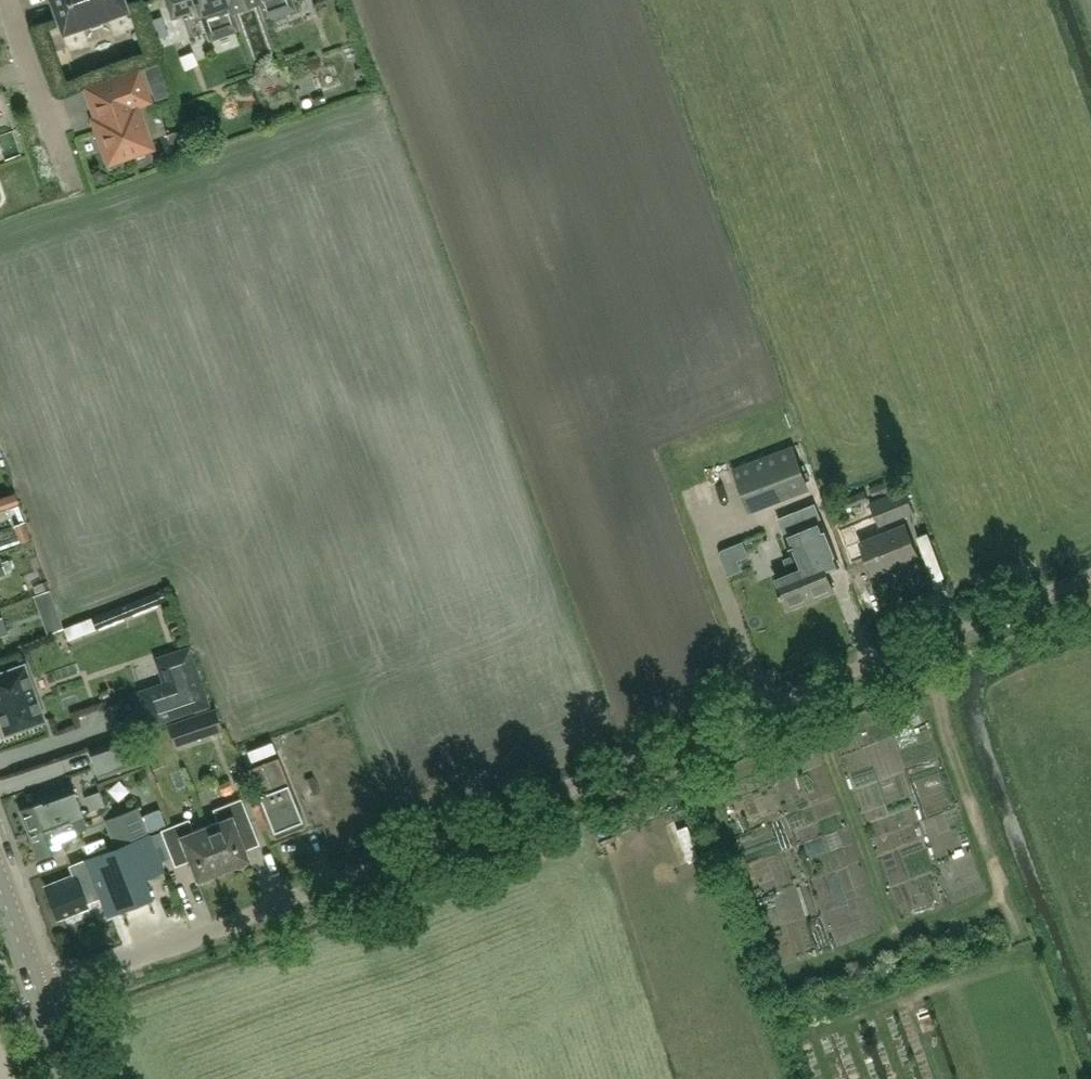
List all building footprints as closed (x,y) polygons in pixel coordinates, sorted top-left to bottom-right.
[(62,33),(89,23),(91,29),(103,24),(101,19),(128,10),(124,0),(51,0),(62,33)] [(218,0),(166,0),(172,17),(197,8),(207,35),(209,41),(230,34),(218,0)] [(269,0),(218,0),(230,34),(239,31),(236,24),(231,10),(257,0),(265,21),(276,18),(269,0)] [(276,18),(294,11),(291,0),(269,0),(276,18)] [(143,69),(154,101),(169,96),(159,64),(143,69)] [(139,69),(86,88),(104,140),(101,141),(109,163),(132,155),(130,151),(151,144),(137,105),(150,101),(139,69)] [(793,445),(732,470),(750,515),(811,491),(793,445)] [(886,482),(870,489),(873,496),(889,489),(886,482)] [(914,512),(905,489),(868,504),(878,527),(914,512)] [(864,491),(838,503),(842,511),(868,500),(864,491)] [(0,497),(0,509),(19,502),(15,492),(0,497)] [(819,557),(816,548),(829,543),(813,503),(777,517),(793,557),(796,556),(800,565),(774,575),(787,608),(832,590),(819,557)] [(31,539),(25,521),(14,525),(20,543),(31,539)] [(905,525),(860,543),(873,574),(918,556),(905,525)] [(156,593),(91,620),(95,629),(160,603),(156,593)] [(58,612),(46,616),(52,632),(64,628),(58,612)] [(21,650),(17,639),(11,641),(3,617),(0,618),(0,658),(21,650)] [(180,677),(139,691),(150,724),(208,704),(189,647),(172,653),(180,677)] [(0,673),(0,721),(4,734),(42,721),(22,665),(0,673)] [(215,709),(166,725),(174,747),(222,731),(215,709)] [(90,750),(99,776),(138,763),(129,736),(90,750)] [(274,837),(305,825),(277,756),(246,769),(274,837)] [(43,798),(45,802),(21,811),(29,833),(79,814),(70,788),(43,798)] [(217,821),(205,825),(223,870),(235,865),(236,867),(238,868),(245,865),(246,863),(245,861),(249,859),(245,849),(259,843),(241,798),(212,809),(217,821)] [(147,831),(141,816),(138,808),(105,820),(116,846),(148,834),(147,831)] [(160,809),(141,816),(147,831),(165,825),(160,809)] [(79,814),(29,833),(38,857),(62,848),(59,839),(85,829),(79,814)] [(962,816),(936,820),(941,852),(967,848),(962,816)] [(223,870),(205,825),(193,830),(189,818),(160,830),(174,865),(188,860),(196,880),(200,879),(200,881),(203,882),(210,879),(211,877),(210,874),(223,870)] [(148,834),(116,846),(69,865),(73,873),(46,883),(59,916),(87,905),(82,890),(96,885),(108,916),(152,898),(144,879),(164,871),(149,833),(148,834)] [(832,916),(840,950),(860,946),(852,911),(832,916)]
